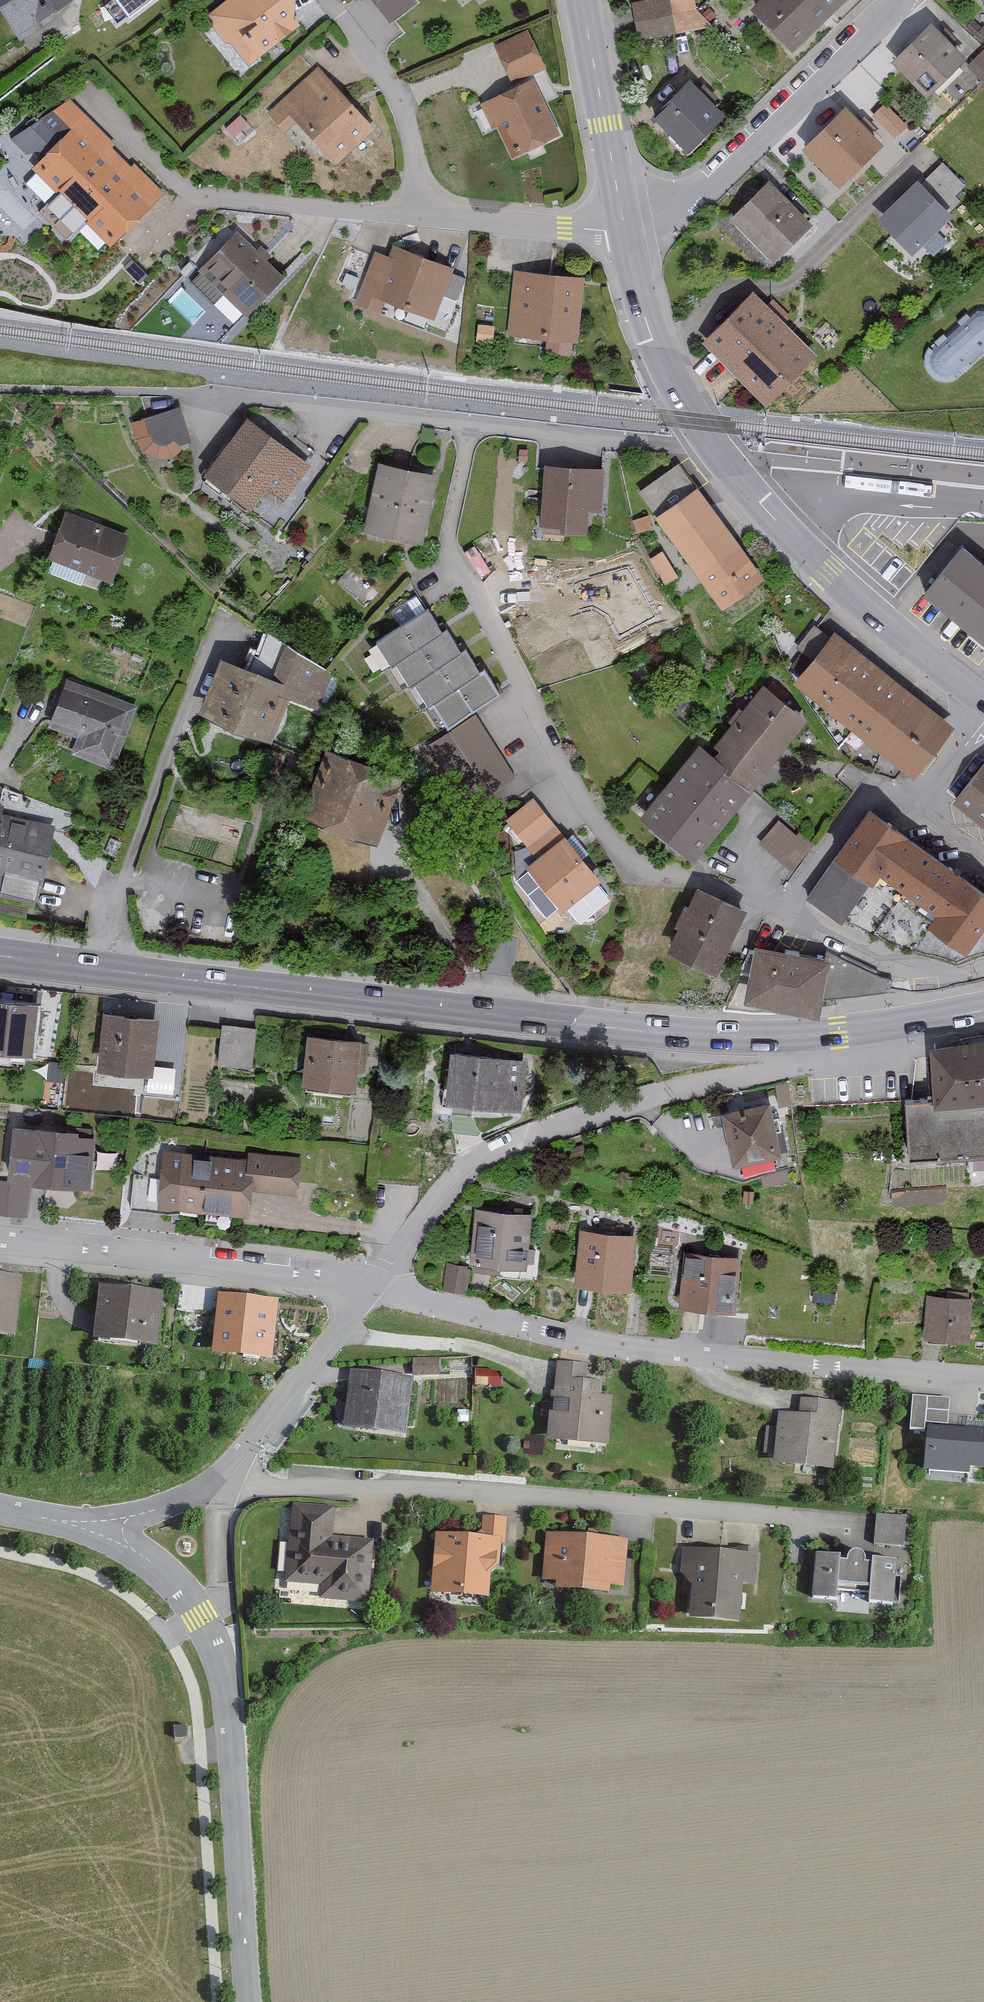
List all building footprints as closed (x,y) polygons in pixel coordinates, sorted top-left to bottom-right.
[(11,36),(39,19),(37,15),(61,0),(0,0),(0,17),(11,36)] [(130,17),(152,0),(116,0),(130,17)] [(293,26),(290,0),(224,0),(204,16),(244,65),(293,26)] [(377,11),(390,0),(367,0),(377,11)] [(691,0),(655,0),(627,5),(634,42),(697,30),(691,0)] [(748,14),(787,54),(842,0),(762,0),(748,14)] [(983,11),(983,0),(973,0),(983,11)] [(961,62),(924,27),(886,67),(923,102),(961,62)] [(541,66),(523,32),(492,49),(509,82),(541,66)] [(980,74),(983,71),(983,52),(970,62),(980,74)] [(371,131),(313,69),(266,114),(284,134),(293,125),(333,167),(371,131)] [(697,90),(686,79),(646,118),(680,152),(720,114),(709,103),(713,99),(701,86),(697,90)] [(485,123),(495,128),(509,156),(555,134),(530,81),(476,106),(485,123)] [(160,197),(65,99),(41,122),(58,139),(29,167),(108,248),(160,197)] [(881,143),(843,105),(799,149),(837,187),(881,143)] [(903,127),(882,106),(871,117),(892,138),(903,127)] [(242,125),(236,119),(224,129),(230,136),(242,125)] [(950,202),(967,184),(943,161),(926,180),(950,202)] [(809,223),(765,181),(727,219),(771,262),(809,223)] [(946,214),(914,182),(875,221),(907,253),(946,214)] [(279,275),(231,231),(186,280),(210,303),(219,294),(241,315),(279,275)] [(450,270),(390,247),(386,257),(371,252),(351,305),(378,315),(382,303),(431,321),(450,270)] [(574,345),(582,279),(512,272),(505,336),(544,340),(543,355),(567,358),(568,344),(574,345)] [(763,310),(749,297),(705,344),(762,398),(807,351),(780,326),(787,319),(769,303),(763,310)] [(924,352),(922,358),(921,364),(922,370),(925,376),(929,380),(935,383),(941,385),(947,385),(953,383),(983,354),(983,310),(981,309),(975,309),(969,311),(924,352)] [(489,345),(490,328),(476,327),(475,344),(489,345)] [(127,424),(133,442),(141,454),(154,459),(167,459),(174,454),(176,448),(188,445),(178,410),(127,424)] [(305,467),(242,419),(198,476),(243,510),(260,487),(279,501),(305,467)] [(433,477),(375,463),(359,530),(418,543),(433,477)] [(602,469),(539,466),(536,534),(581,536),(583,512),(600,513),(602,469)] [(757,579),(673,466),(635,494),(719,607),(757,579)] [(125,537),(61,514),(44,562),(108,585),(125,537)] [(647,530),(642,518),(630,523),(635,535),(647,530)] [(955,548),(920,591),(983,643),(983,571),(955,548)] [(674,576),(659,553),(646,561),(661,584),(674,576)] [(436,633),(422,610),(372,640),(387,666),(392,663),(407,686),(414,682),(441,726),(497,692),(481,667),(474,671),(461,650),(456,653),(442,630),(436,633)] [(276,640),(257,631),(243,661),(262,670),(276,640)] [(950,726),(830,632),(790,683),(910,777),(950,726)] [(266,678),(217,659),(195,713),(265,740),(283,694),(299,700),(315,660),(279,646),(266,678)] [(131,705),(62,680),(44,730),(72,740),(67,755),(108,770),(131,705)] [(765,690),(758,684),(710,744),(714,748),(709,755),(695,744),(634,818),(688,862),(803,720),(780,701),(784,696),(770,684),(765,690)] [(510,776),(471,717),(425,748),(464,807),(510,776)] [(398,776),(323,749),(299,817),(374,844),(398,776)] [(982,760),(950,802),(983,827),(983,762),(982,760)] [(550,826),(529,799),(501,821),(522,847),(550,826)] [(863,805),(827,854),(831,857),(803,896),(839,922),(875,871),(932,911),(924,922),(962,948),(983,917),(983,891),(863,805)] [(37,884),(50,827),(0,816),(0,875),(37,884)] [(807,844),(773,819),(755,843),(788,868),(807,844)] [(595,880),(559,834),(520,866),(557,911),(595,880)] [(741,910),(693,886),(662,947),(710,971),(741,910)] [(822,958),(751,944),(741,995),(812,1008),(822,958)] [(32,1003),(0,1000),(0,1051),(27,1053),(32,1003)] [(153,1017),(98,1011),(92,1067),(147,1073),(153,1017)] [(254,1031),(218,1028),(215,1064),(250,1068),(254,1031)] [(366,1043),(302,1036),(298,1083),(351,1088),(352,1073),(363,1074),(366,1043)] [(932,1048),(933,1098),(905,1099),(910,1163),(983,1160),(983,1042),(932,1048)] [(521,1088),(523,1059),(444,1053),(440,1102),(516,1108),(518,1088),(521,1088)] [(778,1153),(767,1103),(717,1114),(728,1164),(778,1153)] [(74,1133),(24,1128),(18,1180),(85,1188),(91,1138),(74,1136),(74,1133)] [(293,1197),(297,1158),(244,1152),(243,1160),(183,1154),(183,1150),(162,1148),(158,1180),(173,1181),(170,1212),(242,1220),(245,1191),(293,1197)] [(27,1185),(0,1183),(0,1214),(24,1216),(27,1185)] [(523,1271),(526,1210),(470,1208),(467,1268),(523,1271)] [(630,1233),(577,1229),(572,1284),(626,1288),(630,1233)] [(735,1259),(681,1252),(674,1305),(729,1312),(735,1259)] [(463,1266),(444,1264),(441,1290),(461,1292),(463,1266)] [(0,1276),(0,1335),(11,1336),(16,1278),(0,1276)] [(160,1296),(95,1288),(88,1342),(153,1350),(160,1296)] [(965,1341),(969,1300),(964,1299),(964,1292),(933,1289),(933,1297),(924,1296),(921,1338),(965,1341)] [(276,1304),(214,1298),(208,1355),(270,1361),(276,1304)] [(430,1361),(411,1361),(411,1377),(430,1377),(430,1361)] [(584,1365),(554,1363),(552,1392),(548,1391),(545,1439),(605,1443),(608,1398),(596,1397),(597,1384),(582,1382),(584,1365)] [(497,1377),(481,1369),(472,1369),(472,1388),(497,1387),(497,1377)] [(400,1435),(406,1378),(346,1372),(340,1430),(400,1435)] [(949,1399),(912,1395),(909,1431),(926,1432),(927,1426),(927,1424),(947,1426),(949,1399)] [(838,1406),(797,1401),(796,1416),(774,1413),(772,1430),(762,1429),(759,1455),(770,1456),(769,1465),(828,1472),(833,1428),(836,1428),(838,1406)] [(927,1426),(926,1432),(923,1474),(983,1479),(983,1428),(947,1426),(927,1424),(927,1426)] [(369,1541),(328,1537),(330,1510),(289,1506),(282,1582),(317,1585),(316,1599),(364,1603),(369,1541)] [(903,1517),(874,1515),(872,1545),(901,1547),(903,1517)] [(485,1598),(486,1570),(495,1565),(496,1543),(499,1543),(500,1519),(478,1518),(477,1537),(431,1534),(428,1595),(485,1598)] [(623,1540),(543,1536),(541,1580),(552,1581),(552,1589),(620,1593),(623,1540)] [(677,1574),(689,1586),(686,1618),(735,1623),(738,1585),(750,1586),(753,1551),(734,1549),(734,1554),(679,1548),(677,1574)] [(862,1565),(862,1559),(861,1556),(858,1553),(855,1552),(852,1552),(848,1553),(846,1555),(844,1557),(843,1564),(836,1563),(836,1557),(812,1555),(809,1598),(833,1599),(834,1587),(866,1589),(866,1604),(891,1606),(893,1562),(868,1560),(867,1566),(862,1565)] [(186,1727),(173,1728),(173,1739),(187,1738),(186,1727)]
